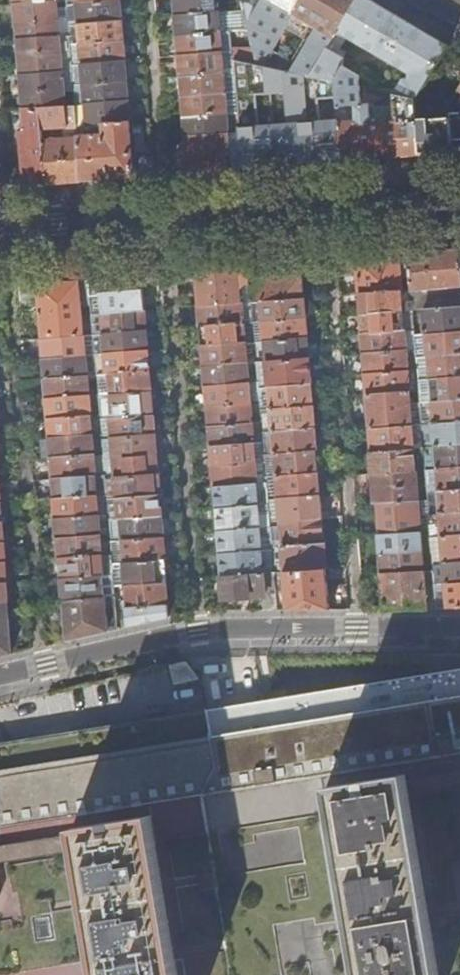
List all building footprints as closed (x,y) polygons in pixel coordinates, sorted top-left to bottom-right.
[(68,10),(67,4),(67,0),(57,0),(15,4),(18,39),(70,34),(69,25),(68,10)] [(121,21),(119,0),(78,3),(67,4),(68,10),(78,9),(79,24),(121,21)] [(215,0),(175,0),(176,16),(216,12),(215,0)] [(239,7),(244,30),(262,0),(243,0),(239,7)] [(356,0),(262,0),(244,30),(248,46),(251,62),(311,75),(356,0)] [(370,0),(356,0),(311,75),(335,81),(344,67),(345,68),(343,58),(336,55),(347,37),(409,73),(409,80),(403,81),(395,94),(415,98),(447,45),(406,21),(370,0)] [(230,31),(228,11),(216,12),(176,16),(178,36),(229,31),(230,31)] [(123,41),(121,21),(79,24),(69,25),(70,34),(70,45),(123,41)] [(230,47),(229,31),(178,36),(179,55),(219,52),(230,51),(231,59),(251,62),(248,46),(230,47)] [(72,65),(70,45),(70,34),(18,39),(20,74),(72,69),(72,65)] [(124,61),(123,41),(70,45),(72,65),(124,61)] [(221,72),(219,52),(179,55),(181,75),(221,72)] [(341,161),(335,81),(311,75),(251,62),(231,59),(232,71),(234,91),(236,112),(238,132),(241,168),(267,166),(333,161),(341,161)] [(126,81),(124,61),(72,65),(72,69),(73,85),(126,81)] [(420,154),(417,120),(415,98),(395,94),(394,93),(395,105),(373,107),(372,103),(360,103),(359,76),(345,68),(344,67),(335,81),(341,161),(375,158),(420,154)] [(73,85),(72,69),(20,74),(23,108),(39,107),(75,104),(73,85)] [(234,91),(232,71),(221,72),(181,75),(183,95),(234,91)] [(127,93),(126,81),(73,85),(75,104),(128,100),(134,100),(133,92),(127,93)] [(236,112),(234,91),(183,95),(184,116),(236,112)] [(459,99),(459,96),(456,93),(449,106),(449,113),(456,112),(459,99)] [(129,121),(128,100),(75,104),(76,125),(103,123),(129,121)] [(76,125),(75,104),(39,107),(41,133),(48,132),(48,127),(63,126),(64,139),(42,140),(45,183),(49,183),(80,181),(77,138),(76,125)] [(45,183),(42,140),(41,133),(39,107),(23,108),(25,129),(20,130),(24,185),(45,183)] [(238,132),(236,112),(184,116),(186,136),(238,132)] [(456,112),(449,113),(450,118),(452,140),(459,139),(459,112),(456,112)] [(452,140),(450,118),(417,120),(420,154),(428,154),(453,152),(452,140)] [(132,153),(129,121),(103,123),(104,136),(77,138),(80,181),(87,180),(134,177),(154,175),(153,158),(132,153)] [(241,168),(238,132),(186,136),(189,172),(236,169),(241,168)] [(408,256),(411,291),(412,305),(413,312),(423,311),(459,308),(459,252),(408,256)] [(411,291),(408,256),(380,258),(356,260),(358,295),(400,292),(411,291)] [(240,269),(240,262),(195,266),(196,273),(240,269)] [(251,304),(249,283),(248,268),(240,269),(196,273),(188,273),(182,274),(176,284),(179,309),(198,308),(251,304)] [(144,312),(141,277),(89,281),(91,304),(92,316),(102,315),(144,312)] [(303,299),(301,279),(274,281),(249,283),(251,304),(303,299)] [(91,304),(89,281),(17,285),(19,309),(39,308),(42,339),(84,336),(83,326),(88,325),(87,319),(83,319),(81,305),(91,304)] [(402,306),(400,292),(358,295),(360,316),(413,312),(412,305),(402,306)] [(304,320),(303,299),(251,304),(252,323),(304,320)] [(252,323),(251,304),(198,308),(199,327),(252,323)] [(423,311),(426,335),(459,333),(459,308),(423,311)] [(146,332),(144,312),(102,315),(104,335),(146,332)] [(414,332),(413,312),(360,316),(361,336),(414,332)] [(306,340),(304,320),(252,323),(254,344),(306,340)] [(254,344),(252,323),(199,327),(201,348),(254,344)] [(147,351),(146,332),(104,335),(105,355),(147,351)] [(416,350),(415,336),(414,332),(361,336),(363,355),(416,350)] [(426,335),(425,336),(415,336),(416,350),(416,359),(459,355),(459,333),(426,335)] [(86,356),(84,336),(42,339),(43,359),(86,356)] [(308,359),(306,340),(254,344),(256,364),(265,363),(308,359)] [(256,364),(254,344),(201,348),(203,367),(256,364)] [(417,371),(416,359),(416,350),(363,355),(364,375),(407,371),(417,371)] [(149,371),(147,351),(105,355),(95,356),(96,370),(96,375),(107,374),(149,371)] [(416,359),(417,371),(418,381),(459,377),(459,355),(416,359)] [(96,370),(95,356),(86,356),(43,359),(45,379),(87,376),(87,371),(96,370)] [(310,383),(308,359),(265,363),(267,387),(310,383)] [(257,385),(256,364),(203,367),(205,388),(257,385)] [(151,394),(149,371),(107,374),(108,386),(97,387),(98,395),(98,398),(151,394)] [(408,391),(407,371),(364,375),(366,394),(408,391)] [(98,395),(97,387),(96,375),(87,376),(45,379),(46,399),(89,396),(98,395)] [(418,381),(419,389),(420,403),(459,400),(459,377),(418,381)] [(312,405),(310,383),(267,387),(257,388),(259,404),(259,410),(312,405)] [(259,404),(257,388),(257,385),(205,388),(206,408),(259,404)] [(421,425),(420,403),(419,389),(408,391),(366,394),(368,429),(421,425)] [(153,417),(151,394),(98,398),(98,401),(99,405),(109,405),(110,420),(153,417)] [(99,415),(99,405),(98,401),(89,402),(89,396),(46,399),(48,418),(99,415)] [(420,403),(421,425),(422,426),(459,423),(459,400),(420,403)] [(260,425),(259,410),(259,404),(206,408),(208,428),(260,425)] [(313,427),(312,405),(259,410),(260,425),(261,432),(313,427)] [(101,435),(100,421),(99,415),(48,418),(50,439),(101,435)] [(154,437),(153,417),(110,420),(100,421),(101,435),(101,441),(154,437)] [(422,426),(423,447),(423,449),(459,445),(459,423),(422,426)] [(262,444),(261,432),(260,425),(208,428),(210,448),(262,444)] [(423,447),(422,426),(421,425),(368,429),(370,451),(423,447)] [(315,450),(313,427),(261,432),(262,444),(263,454),(315,450)] [(103,455),(101,441),(101,435),(50,439),(51,458),(103,455)] [(156,456),(154,437),(101,441),(103,455),(103,460),(156,456)] [(263,454),(262,444),(210,448),(211,467),(263,463),(263,454)] [(423,449),(425,469),(425,471),(459,468),(459,445),(423,449)] [(425,469),(423,449),(423,447),(370,451),(372,474),(414,470),(425,469)] [(317,472),(315,450),(263,454),(263,463),(265,477),(317,472)] [(104,475),(103,460),(103,455),(51,458),(53,479),(104,475)] [(158,476),(156,456),(103,460),(104,475),(104,480),(158,476)] [(265,477),(263,463),(211,467),(213,488),(265,484),(265,477)] [(425,471),(427,494),(459,491),(459,468),(425,471)] [(417,500),(414,470),(372,474),(374,503),(386,502),(417,500)] [(319,494),(317,472),(265,477),(265,484),(266,499),(319,494)] [(106,495),(104,480),(104,475),(53,479),(54,498),(96,495),(106,495)] [(159,496),(158,476),(104,480),(106,495),(106,500),(159,496)] [(266,499),(265,484),(213,488),(215,512),(267,507),(266,499)] [(427,494),(427,499),(429,517),(459,514),(459,491),(427,494)] [(321,518),(319,494),(266,499),(267,507),(268,522),(277,522),(321,518)] [(98,515),(96,495),(54,498),(56,518),(98,515)] [(161,516),(159,496),(106,500),(108,521),(161,516)] [(429,517),(427,499),(417,500),(386,502),(388,532),(420,530),(430,529),(429,517)] [(268,522),(267,507),(215,512),(217,533),(269,530),(268,522)] [(429,517),(430,529),(440,528),(441,539),(459,537),(459,514),(429,517)] [(99,535),(98,515),(56,518),(58,538),(99,535)] [(163,537),(161,516),(108,521),(109,542),(163,537)] [(323,543),(321,518),(277,522),(280,542),(270,543),(270,548),(323,543)] [(431,550),(430,529),(420,530),(421,550),(431,550)] [(270,548),(270,543),(269,530),(217,533),(219,554),(270,550),(270,548)] [(388,532),(377,532),(379,554),(421,550),(420,530),(388,532)] [(101,554),(99,535),(58,538),(59,558),(101,554)] [(165,560),(163,537),(109,542),(111,563),(165,560)] [(441,539),(443,565),(459,564),(459,537),(441,539)] [(325,568),(323,543),(270,548),(270,550),(270,553),(280,553),(280,562),(271,563),(272,573),(325,568)] [(272,573),(271,563),(270,553),(270,550),(219,554),(221,577),(272,574),(272,573)] [(433,566),(431,550),(421,550),(379,554),(381,574),(433,569),(433,566)] [(102,569),(101,554),(59,558),(61,579),(112,575),(111,569),(102,569)] [(167,582),(165,560),(111,563),(111,569),(112,575),(113,586),(125,585),(167,582)] [(443,565),(433,566),(433,569),(434,586),(459,584),(459,564),(443,565)] [(328,594),(325,568),(272,573),(272,574),(274,595),(328,594)] [(436,609),(434,586),(433,569),(381,574),(384,609),(436,609)] [(274,595),(272,574),(221,577),(222,598),(262,596),(264,610),(275,610),(274,595)] [(114,597),(113,586),(112,575),(61,579),(63,601),(114,597)] [(7,582),(0,583),(0,603),(9,603),(7,582)] [(169,617),(167,582),(125,585),(127,606),(126,606),(127,626),(169,617)] [(434,586),(436,609),(459,608),(459,584),(434,586)] [(116,629),(114,597),(63,601),(66,641),(90,635),(116,629)] [(9,603),(0,603),(0,657),(13,654),(9,603)] [(208,710),(218,765),(203,794),(459,753),(459,671),(233,706),(208,710)] [(208,710),(0,744),(0,827),(152,803),(203,794),(218,765),(208,710)] [(357,974),(439,974),(407,774),(328,788),(357,974)] [(152,803),(0,827),(0,841),(73,829),(96,974),(178,974),(154,816),(152,803)]
